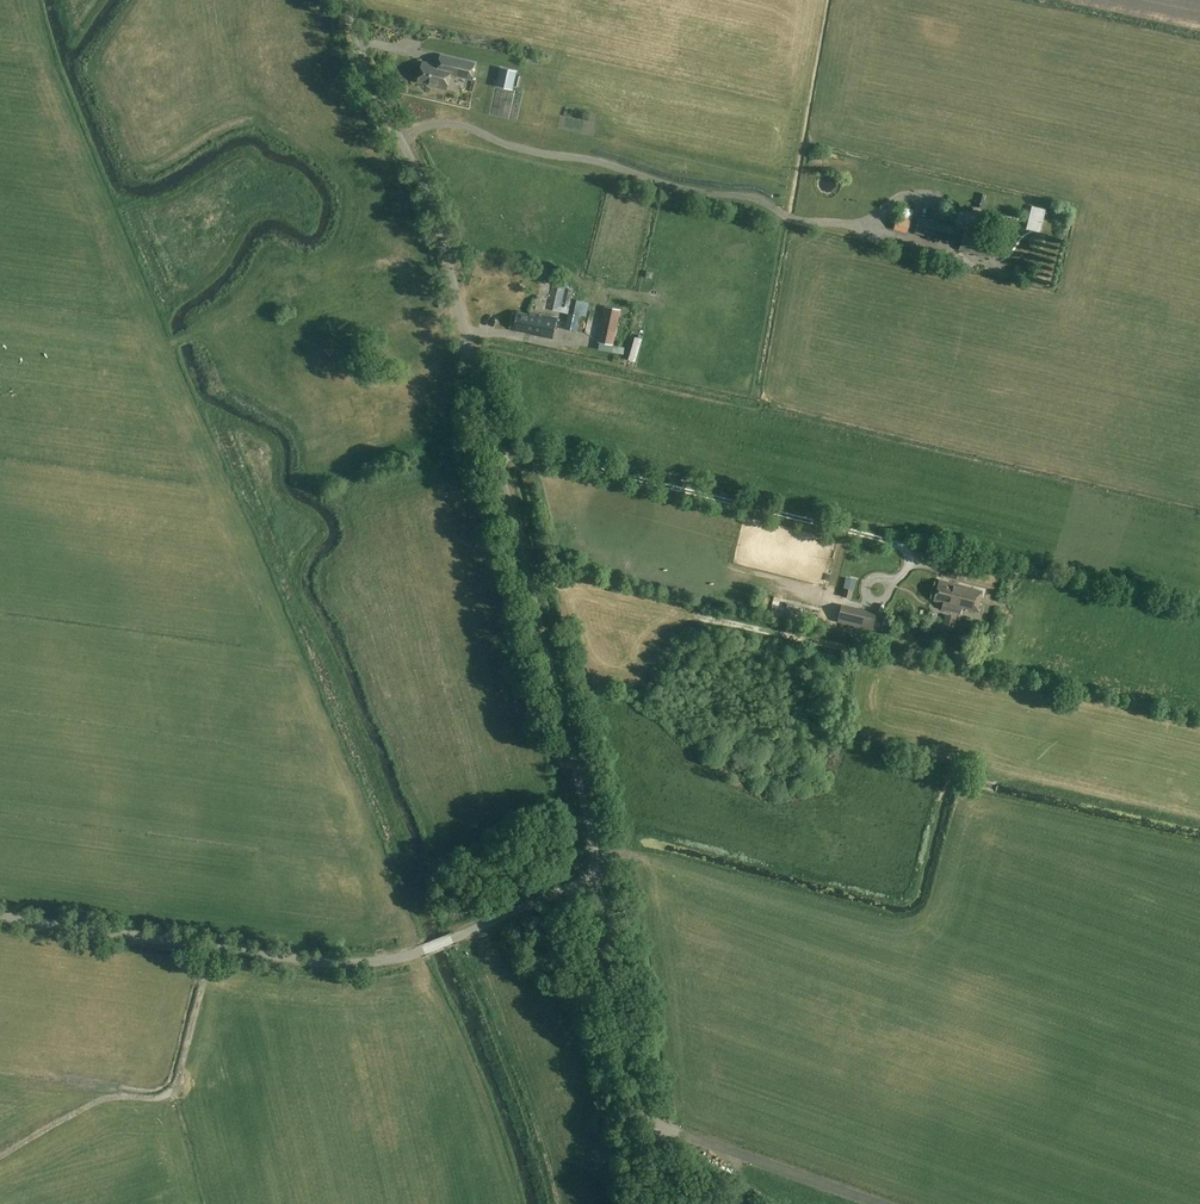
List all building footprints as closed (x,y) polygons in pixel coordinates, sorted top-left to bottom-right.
[(439,65),(423,62),(418,82),(428,84),(427,85),(447,90),(450,75),(470,79),(474,63),(441,55),(439,65)] [(516,71),(501,67),(497,86),(513,90),(514,85),(516,75),(516,71)] [(522,76),(516,75),(514,85),(519,86),(522,76)] [(623,121),(644,126),(647,116),(625,111),(623,121)] [(1035,207),(1030,230),(1040,233),(1046,210),(1035,207)] [(911,220),(897,216),(893,229),(907,233),(911,220)] [(993,243),(950,232),(952,226),(942,223),(922,217),(918,231),(948,239),(961,242),(960,249),(979,255),(980,253),(990,255),(993,243)] [(491,257),(488,264),(495,268),(499,261),(491,257)] [(574,314),(586,316),(589,301),(577,299),(574,314)] [(600,343),(612,345),(620,310),(607,307),(600,343)] [(588,308),(585,321),(594,323),(597,311),(588,308)] [(513,330),(530,334),(530,335),(552,339),(557,318),(528,312),(528,314),(517,312),(513,330)] [(579,315),(569,313),(565,329),(576,331),(579,315)] [(625,347),(613,344),(612,351),(623,354),(625,347)] [(846,578),(842,595),(851,597),(853,590),(854,590),(856,580),(846,578)] [(940,580),(934,601),(978,612),(984,592),(940,580)] [(873,629),(876,613),(862,610),(862,612),(841,607),(838,621),(873,629)]
